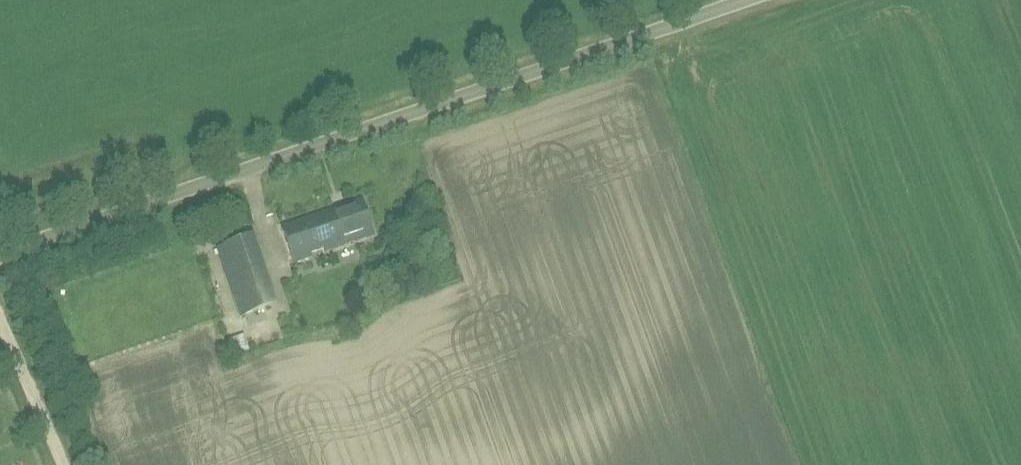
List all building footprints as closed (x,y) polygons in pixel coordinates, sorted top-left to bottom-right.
[(294,263),(374,236),(362,199),(282,226),(294,263)] [(90,243),(100,239),(98,233),(88,236),(90,243)] [(240,317),(271,306),(248,238),(217,248),(240,317)] [(232,349),(248,347),(247,332),(231,333),(232,349)]
